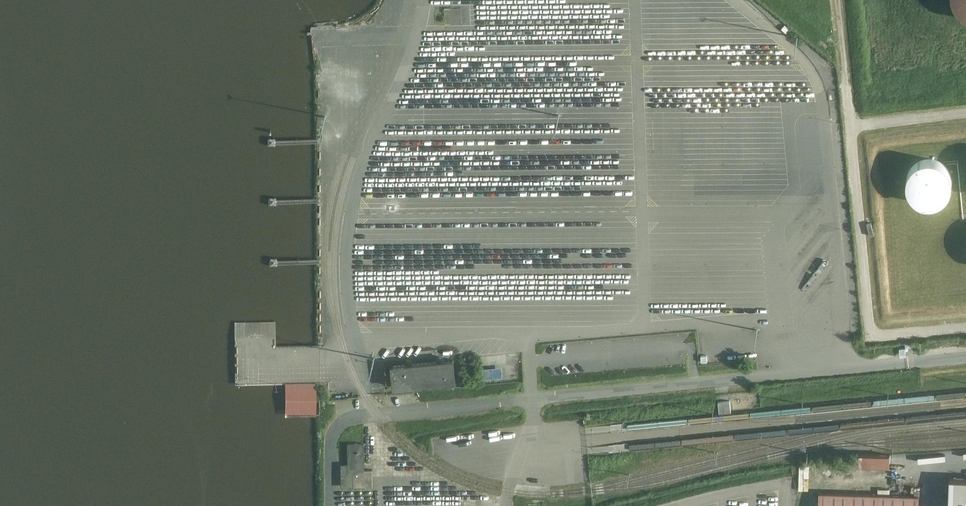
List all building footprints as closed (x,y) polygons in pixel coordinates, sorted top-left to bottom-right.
[(955,5),(962,13),(965,16),(965,0),(954,0),(955,5)] [(928,160),(921,162),(915,166),(910,172),(908,179),(908,186),(910,193),(915,199),(921,203),(928,205),(936,205),(943,202),(949,197),(952,190),(954,183),(952,175),(949,168),(943,163),(936,160),(928,160)] [(454,360),(392,365),(393,388),(457,383),(454,360)] [(501,368),(483,370),(484,379),(502,377),(501,368)] [(315,380),(285,381),(285,415),(316,415),(315,380)] [(721,412),(733,411),(733,400),(720,401),(721,412)] [(365,470),(365,444),(348,444),(348,465),(341,465),(341,488),(373,487),(373,470),(365,470)] [(891,452),(859,452),(859,466),(891,466),(891,452)] [(951,482),(950,505),(965,505),(965,482),(951,482)] [(820,492),(819,505),(918,505),(918,493),(820,492)]
